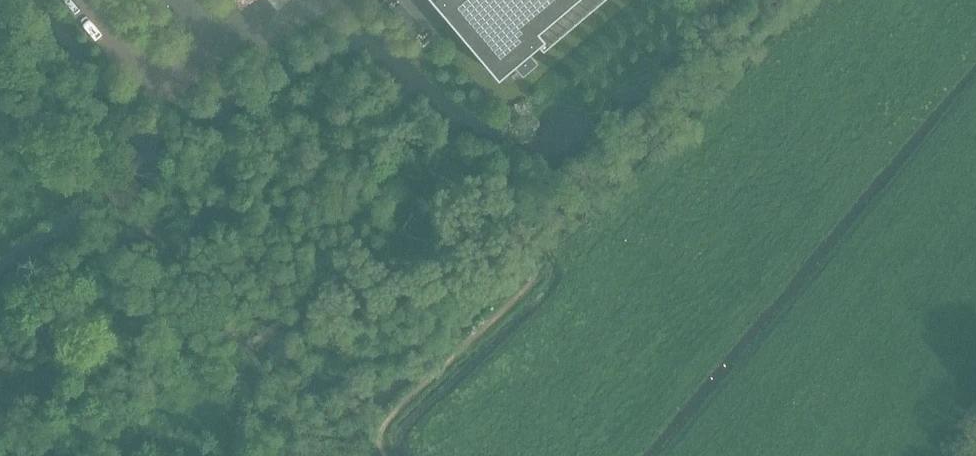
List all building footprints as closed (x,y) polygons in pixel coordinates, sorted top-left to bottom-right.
[(442,14),(443,12),(498,77),(513,63),(514,64),(518,62),(525,70),(533,63),(526,55),(529,52),(528,50),(537,43),(543,49),(600,0),(430,0),(442,14)]
